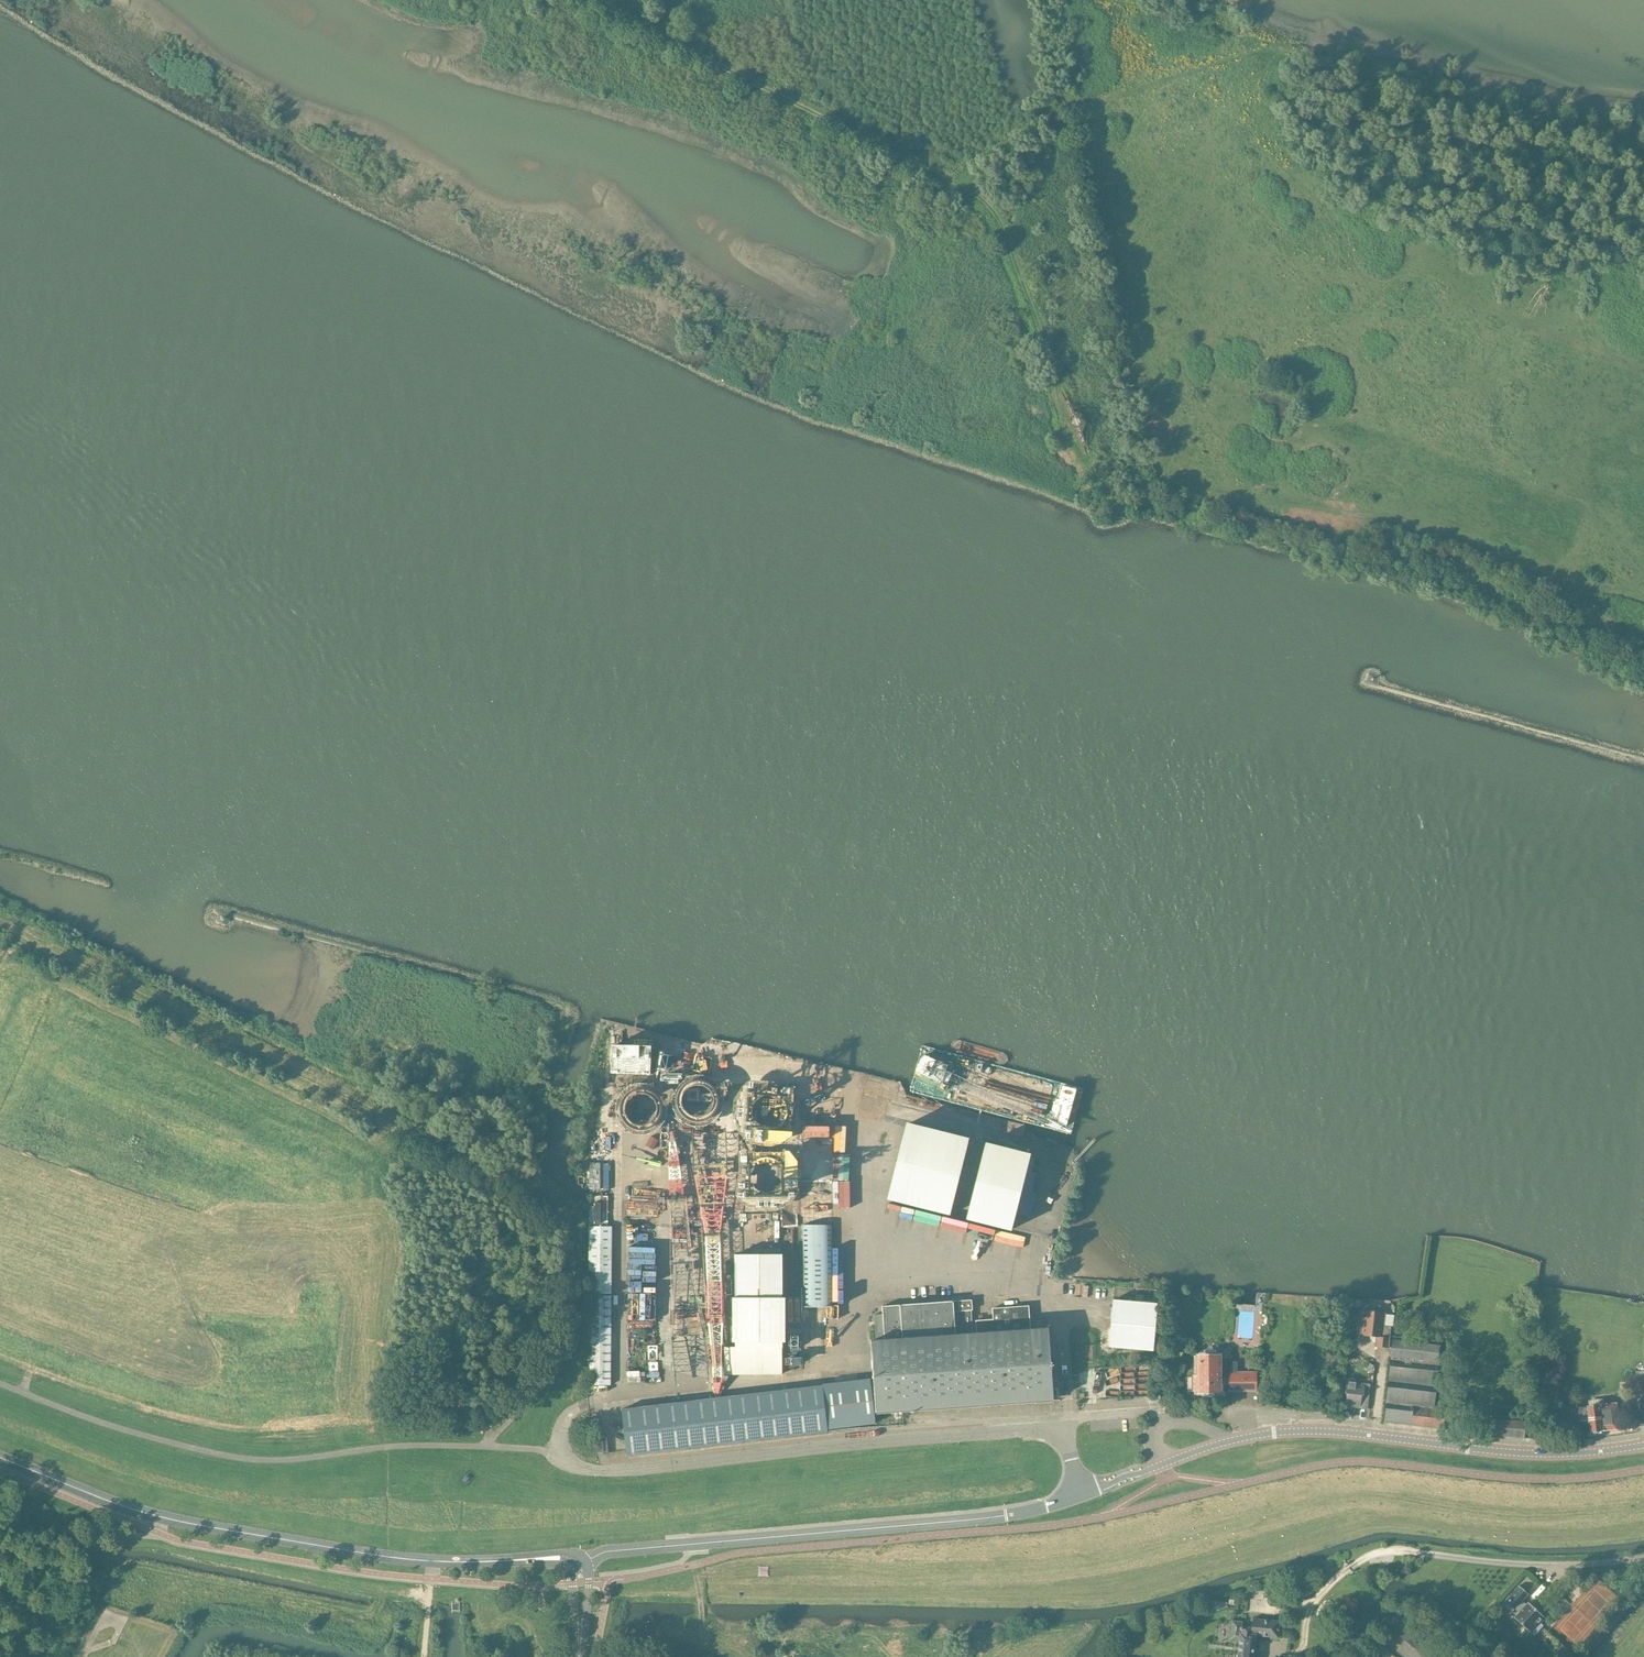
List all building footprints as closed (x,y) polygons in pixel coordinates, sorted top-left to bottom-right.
[(1032,1188),(1036,1174),(1031,1173),(1035,1159),(1029,1158),(1029,1155),(924,1129),(924,1131),(921,1130),(906,1187),(909,1188),(905,1204),(1011,1230),(1015,1213),(1030,1217),(1036,1195),(1032,1188)] [(902,1208),(895,1235),(920,1241),(927,1214),(902,1208)] [(833,1225),(804,1224),(804,1254),(804,1308),(832,1308),(833,1254),(833,1225)] [(610,1385),(610,1227),(588,1227),(588,1385),(610,1385)] [(785,1342),(785,1298),(782,1298),(783,1254),(735,1254),(735,1298),(732,1298),(732,1342),(735,1342),(735,1347),(724,1348),(724,1375),(782,1375),(782,1348),(782,1342),(785,1342)] [(1051,1373),(1048,1329),(1030,1330),(1029,1306),(992,1309),(992,1320),(975,1321),(976,1334),(973,1334),(971,1311),(972,1311),(971,1300),(883,1306),(883,1315),(874,1315),(875,1341),(871,1341),(876,1413),(1059,1399),(1057,1373),(1051,1373)] [(1152,1351),(1156,1304),(1113,1300),(1109,1348),(1152,1351)] [(1390,1326),(1383,1325),(1384,1312),(1383,1312),(1383,1311),(1382,1309),(1381,1308),(1380,1307),(1379,1306),(1378,1305),(1376,1304),(1375,1304),(1374,1303),(1372,1303),(1371,1304),(1369,1304),(1368,1304),(1366,1305),(1365,1306),(1364,1307),(1363,1308),(1362,1310),(1361,1310),(1359,1335),(1369,1336),(1369,1338),(1372,1341),(1374,1342),(1373,1346),(1388,1347),(1390,1326)] [(1434,1408),(1441,1341),(1392,1336),(1383,1421),(1442,1428),(1444,1409),(1434,1408)] [(1361,1349),(1356,1356),(1369,1364),(1370,1363),(1373,1358),(1372,1356),(1361,1349)] [(1256,1391),(1256,1372),(1236,1372),(1236,1362),(1224,1362),(1224,1378),(1217,1378),(1217,1357),(1198,1357),(1198,1375),(1192,1375),(1192,1386),(1195,1388),(1198,1388),(1198,1391),(1217,1391),(1217,1383),(1228,1383),(1228,1391),(1256,1391)] [(1367,1409),(1370,1383),(1357,1382),(1357,1380),(1355,1378),(1353,1377),(1351,1377),(1349,1377),(1348,1379),(1346,1381),(1345,1393),(1347,1393),(1345,1406),(1367,1409)] [(870,1379),(822,1385),(822,1386),(827,1429),(875,1423),(870,1379)] [(827,1429),(822,1386),(621,1410),(626,1451),(627,1455),(827,1429)] [(1625,1419),(1624,1412),(1619,1412),(1618,1402),(1580,1406),(1582,1421),(1591,1420),(1592,1431),(1617,1429),(1620,1425),(1619,1420),(1625,1419)] [(1636,1411),(1638,1427),(1643,1426),(1643,1410),(1636,1411)] [(1535,1439),(1537,1418),(1526,1417),(1526,1423),(1492,1420),(1491,1435),(1524,1438),(1525,1438),(1535,1439)] [(608,1453),(606,1436),(602,1436),(602,1435),(591,1436),(593,1452),(603,1451),(603,1453),(608,1453)] [(1544,1617),(1537,1610),(1533,1606),(1533,1607),(1527,1602),(1525,1604),(1521,1600),(1528,1593),(1518,1585),(1504,1601),(1513,1609),(1514,1608),(1518,1612),(1513,1617),(1530,1633),(1531,1632),(1534,1635),(1542,1626),(1539,1623),(1544,1617)] [(1254,1656),(1253,1656),(1255,1634),(1277,1637),(1279,1620),(1252,1617),(1251,1626),(1241,1625),(1241,1621),(1231,1620),(1229,1639),(1238,1640),(1237,1654),(1236,1654),(1236,1656),(1234,1656),(1254,1656)] [(1396,1634),(1405,1623),(1400,1619),(1391,1630),(1396,1634)] [(1401,1638),(1410,1627),(1405,1623),(1396,1634),(1401,1638)] [(1406,1642),(1415,1631),(1410,1627),(1401,1638),(1406,1642)] [(1411,1647),(1420,1635),(1415,1631),(1406,1642),(1411,1647)] [(1417,1651),(1426,1640),(1420,1635),(1411,1647),(1417,1651)] [(1422,1655),(1431,1644),(1426,1640),(1417,1651),(1422,1655)] [(1498,1645),(1498,1647),(1501,1650),(1504,1650),(1506,1647),(1506,1644),(1502,1641),(1500,1642),(1498,1645)] [(1379,1644),(1374,1650),(1383,1656),(1385,1656),(1389,1652),(1379,1644)] [(1436,1648),(1431,1644),(1422,1655),(1424,1656),(1428,1656),(1436,1648)] [(1557,1650),(1565,1656),(1567,1656),(1571,1653),(1562,1645),(1557,1650)] [(1441,1652),(1436,1648),(1428,1656),(1437,1656),(1441,1652)]
